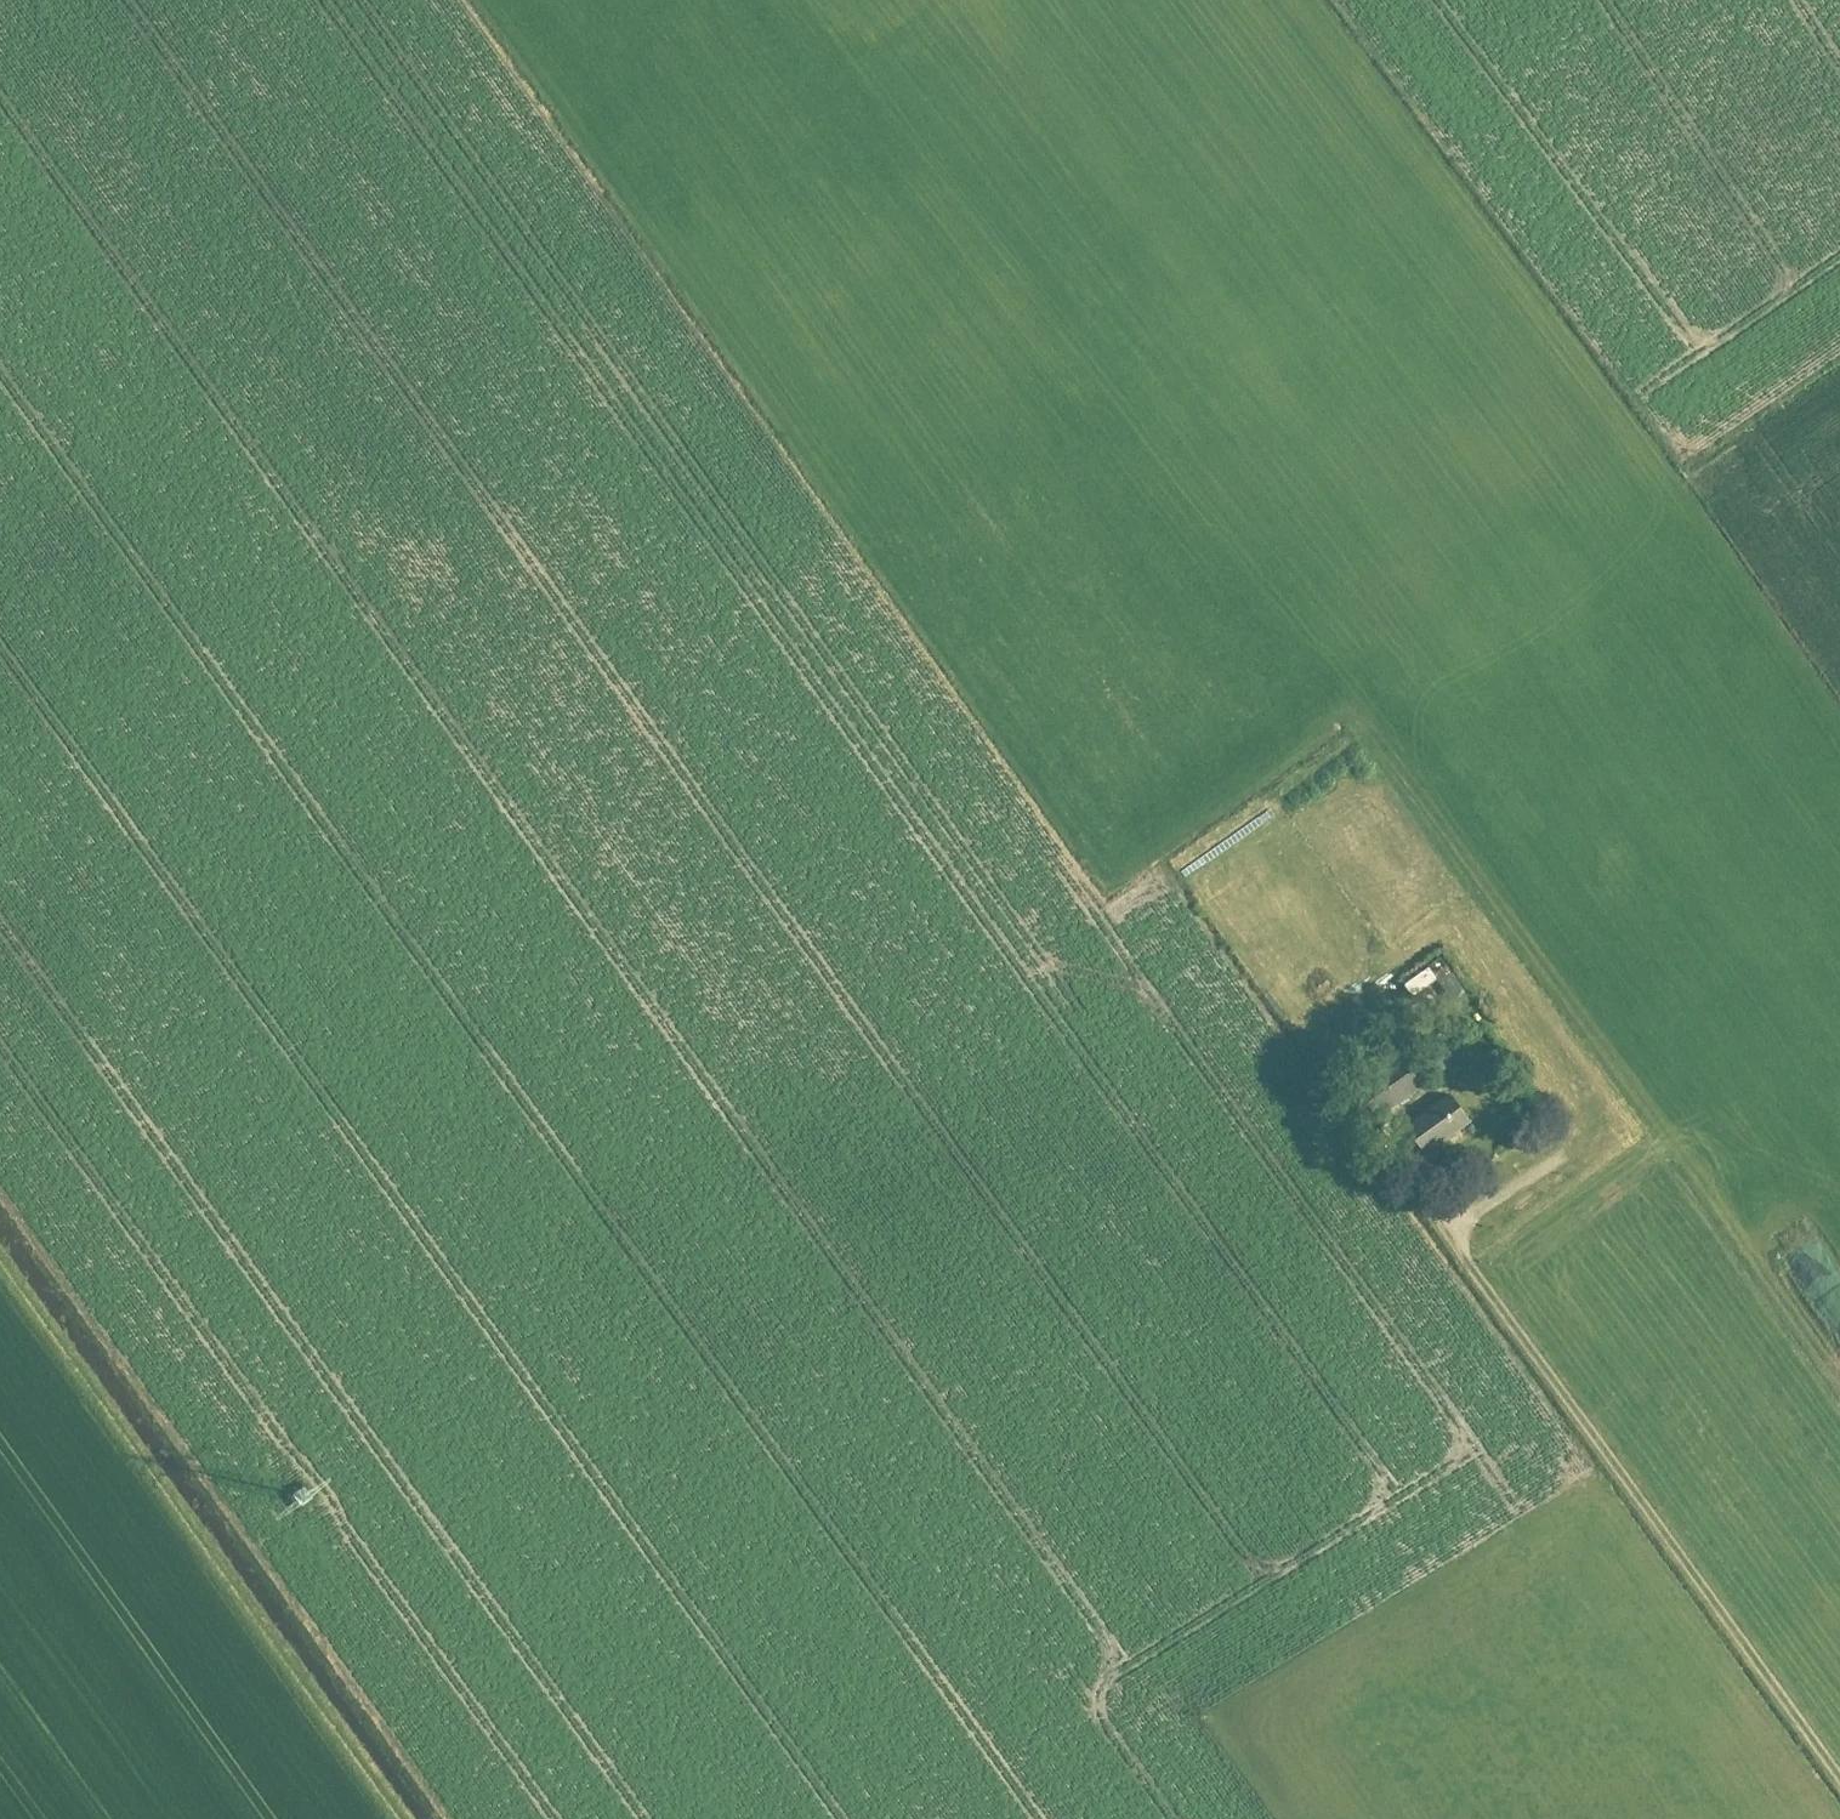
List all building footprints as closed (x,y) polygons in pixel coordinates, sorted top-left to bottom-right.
[(1424,1059),(1432,1074),(1458,1061),(1451,1046),(1424,1059)] [(1375,1122),(1421,1089),(1399,1058),(1353,1091),(1375,1122)] [(1422,1154),(1467,1122),(1449,1096),(1404,1129),(1422,1154)]
